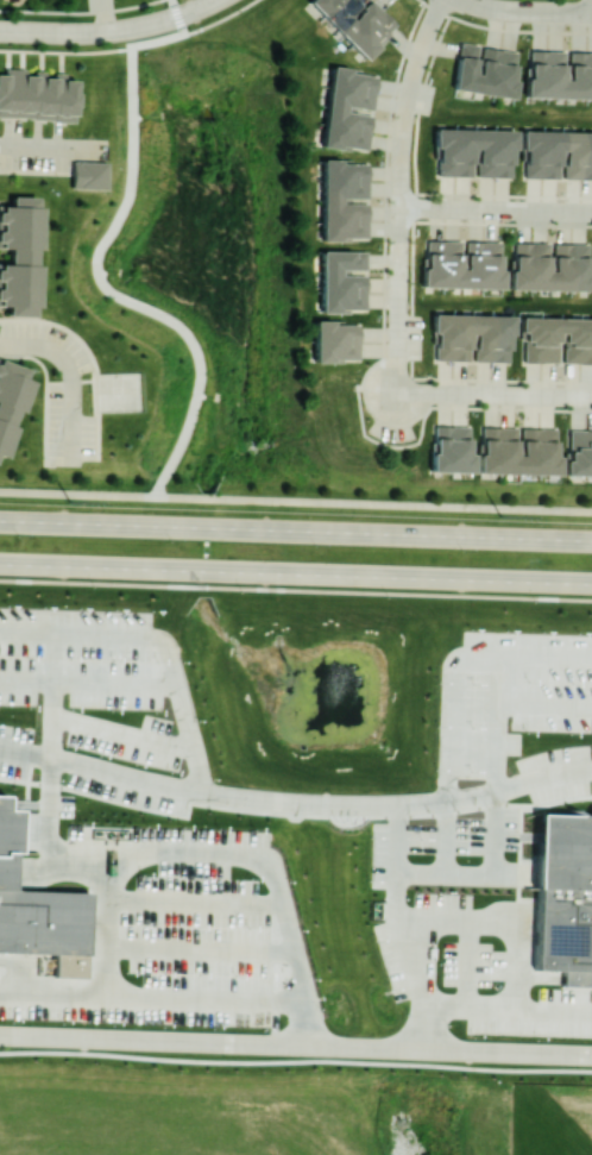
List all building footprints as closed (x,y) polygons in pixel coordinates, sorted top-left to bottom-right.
[(364,58),(397,25),(372,0),(312,0),(309,3),(364,58)] [(452,89),(512,98),(520,52),(479,46),(480,45),(459,42),(452,89)] [(591,98),(591,51),(566,51),(527,50),(526,96),(591,98)] [(76,79),(65,79),(65,73),(55,73),(55,74),(24,73),(25,68),(4,67),(3,74),(0,74),(0,117),(75,120),(76,79)] [(377,73),(330,68),(321,144),(367,150),(371,112),(372,112),(377,73)] [(515,130),(436,129),(436,175),(475,176),(514,177),(515,130)] [(591,179),(591,132),(523,130),(522,178),(591,179)] [(105,162),(72,161),(71,187),(104,189),(105,162)] [(368,161),(321,161),(320,239),(367,240),(368,203),(351,203),(351,197),(368,197),(368,161)] [(11,196),(11,205),(0,209),(0,222),(2,229),(0,230),(0,246),(0,247),(9,247),(9,263),(0,266),(0,305),(7,305),(7,316),(38,315),(39,209),(35,196),(11,196)] [(424,286),(502,288),(503,241),(467,240),(466,268),(460,268),(460,240),(425,240),(424,286)] [(512,289),(590,289),(590,243),(554,243),(554,270),(548,270),(548,242),(512,242),(512,289)] [(320,310),(366,311),(366,275),(349,275),(349,269),(366,269),(366,251),(320,250),(320,310)] [(513,315),(434,314),(433,359),(512,361),(513,315)] [(521,316),(520,332),(524,332),(523,362),(560,362),(560,363),(591,364),(591,318),(521,316)] [(358,361),(359,321),(313,321),(312,360),(358,361)] [(31,380),(24,378),(27,368),(0,359),(0,455),(5,457),(31,380)] [(431,471),(470,472),(471,426),(432,425),(431,471)] [(557,474),(558,428),(519,427),(479,426),(479,472),(557,474)] [(591,476),(591,430),(567,429),(567,460),(564,460),(563,476),(591,476)] [(54,954),(54,977),(85,977),(87,891),(15,889),(17,809),(5,809),(5,795),(0,794),(0,953),(54,954)] [(587,820),(591,812),(591,987),(562,986),(563,971),(533,968),(537,886),(534,886),(536,812),(578,814),(587,820)]
